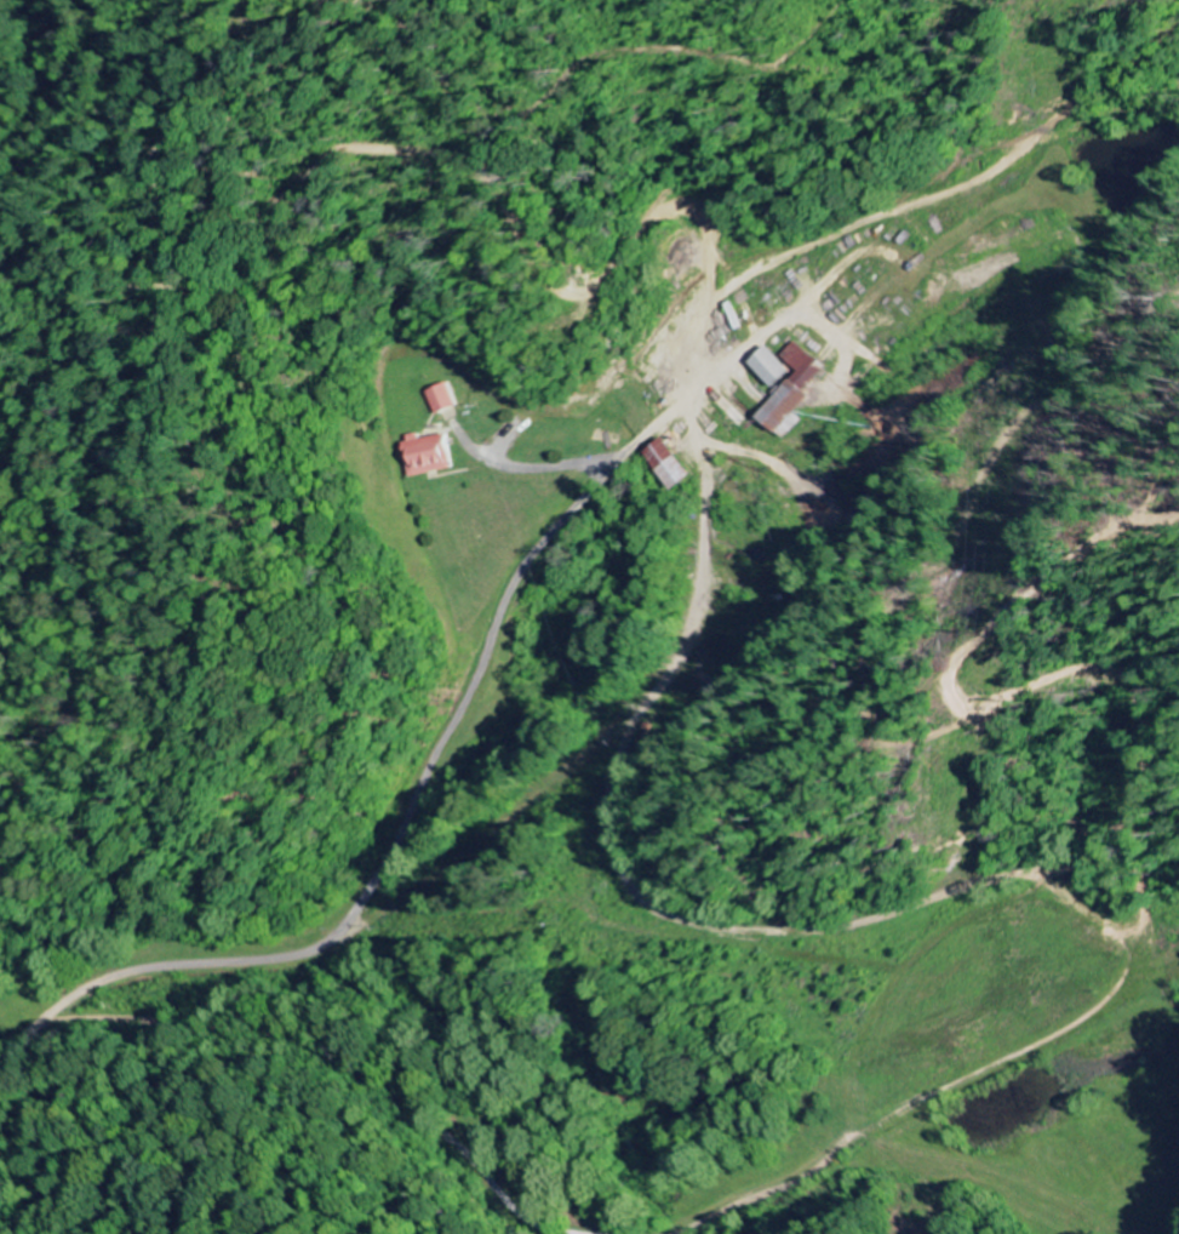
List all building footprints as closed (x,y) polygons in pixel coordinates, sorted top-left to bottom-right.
[(813,373),(772,418),(796,440),(813,422),(807,416),(823,398),(817,392),(838,369),(808,342),(795,357),(813,373)] [(807,373),(781,347),(764,364),(789,390),(807,373)] [(441,417),(460,408),(448,384),(429,393),(441,417)] [(416,479),(461,469),(454,434),(425,441),(424,434),(407,438),(416,479)] [(706,477),(674,439),(655,455),(687,493),(706,477)]
